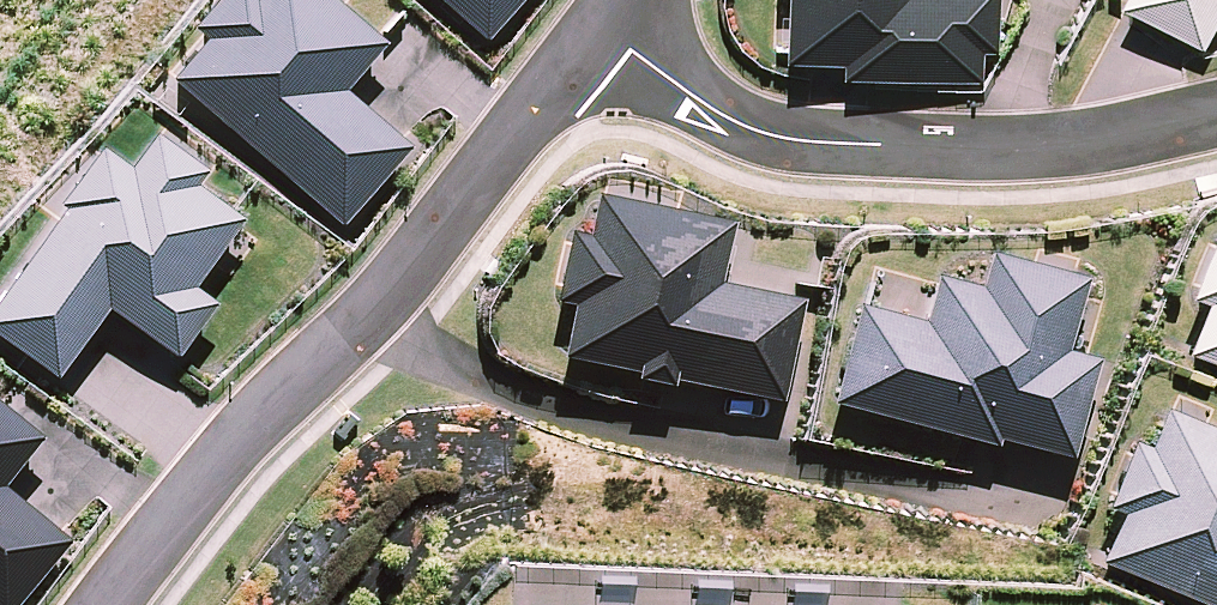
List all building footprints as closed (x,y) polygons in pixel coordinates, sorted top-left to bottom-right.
[(177,93),(335,216),(392,144),(327,92),(368,40),(317,0),(251,0),(249,2),(247,0),(217,0),(189,35),(210,52),(177,93)] [(477,37),(509,0),(435,0),(477,37)] [(787,55),(845,56),(845,71),(976,75),(976,43),(991,44),(993,0),(789,0),(787,55)] [(1201,38),(1216,6),(1216,0),(1124,0),(1201,38)] [(92,141),(0,292),(0,342),(51,373),(93,303),(167,347),(199,294),(180,283),(237,189),(140,131),(123,160),(92,141)] [(560,353),(777,396),(796,301),(706,283),(719,221),(592,196),(584,237),(565,233),(553,297),(571,300),(560,353)] [(1186,352),(1216,363),(1216,239),(1209,237),(1186,300),(1203,306),(1186,352)] [(851,304),(828,394),(990,436),(992,430),(1075,451),(1098,362),(1056,352),(1075,279),(983,255),(975,289),(933,278),(921,322),(851,304)] [(33,430),(0,404),(0,471),(33,430)] [(1096,557),(1213,604),(1216,604),(1216,437),(1156,412),(1140,449),(1124,443),(1098,505),(1115,512),(1096,557)] [(58,553),(0,506),(0,604),(17,604),(58,553)]
